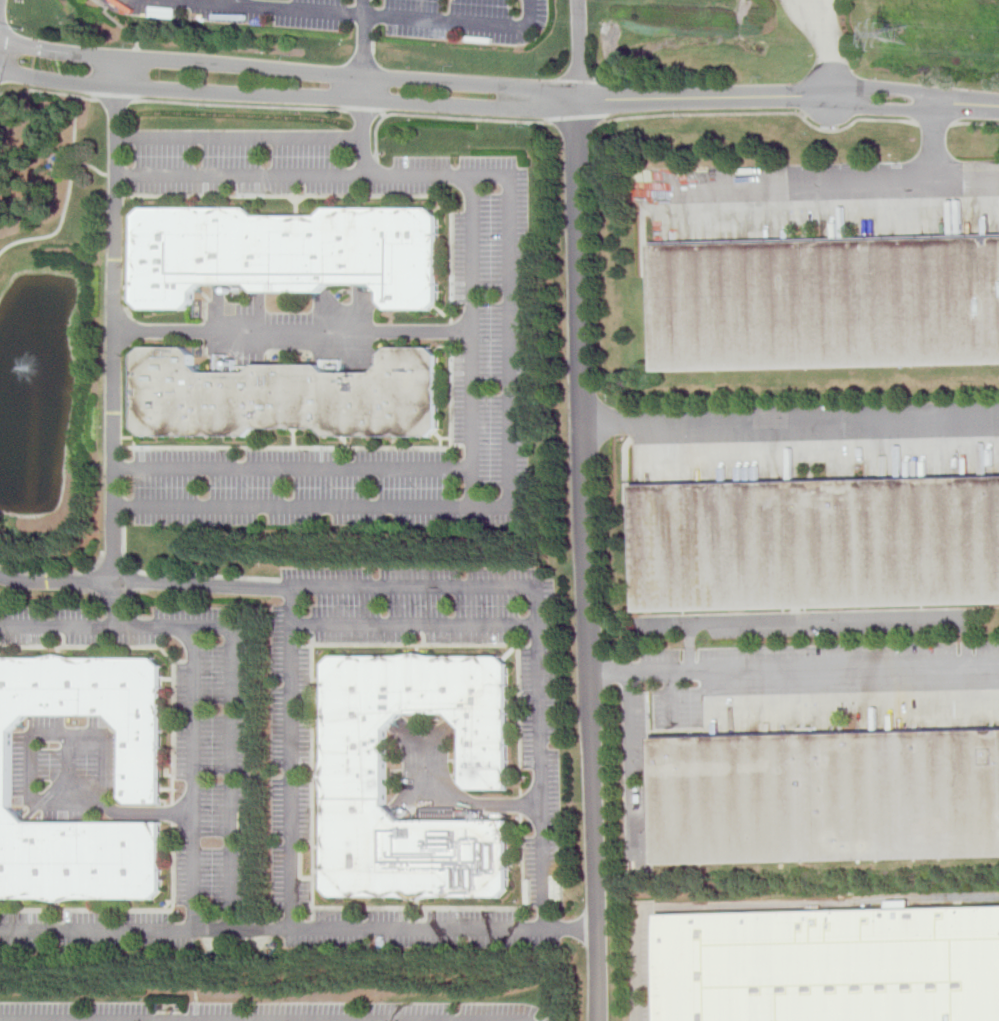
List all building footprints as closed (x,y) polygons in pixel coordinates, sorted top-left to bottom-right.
[(145,210),(134,218),(135,305),(140,312),(184,312),(194,302),(193,292),(201,285),(247,286),(256,295),(319,295),(326,287),(374,287),(382,296),(382,305),(390,313),(431,313),(439,305),(439,218),(431,210),(327,210),(320,218),(256,218),(248,209),(145,210)] [(658,376),(998,368),(998,239),(656,246),(658,376)] [(144,350),(135,358),(136,431),(143,438),(249,439),(255,431),(319,431),(325,438),(431,439),(438,431),(439,357),(432,350),(391,350),(384,357),(384,365),(377,375),(326,376),(318,368),(256,367),(250,376),(201,376),(193,368),(194,356),(187,350),(144,350)] [(642,616),(998,609),(998,480),(638,490),(642,616)] [(334,660),(326,667),(326,888),(334,897),(501,899),(509,889),(508,822),(400,821),(385,806),(386,731),(404,715),(450,715),(466,730),(464,785),(470,790),(508,791),(508,667),(500,660),(334,660)] [(154,900),(162,892),(163,824),(29,824),(13,809),(12,732),(28,715),(112,715),(126,731),(126,797),(132,805),(163,805),(163,670),(154,663),(0,663),(0,900),(154,900)] [(998,857),(998,732),(656,741),(662,863),(998,857)] [(664,1020),(998,1020),(998,907),(662,917),(664,1020)]
